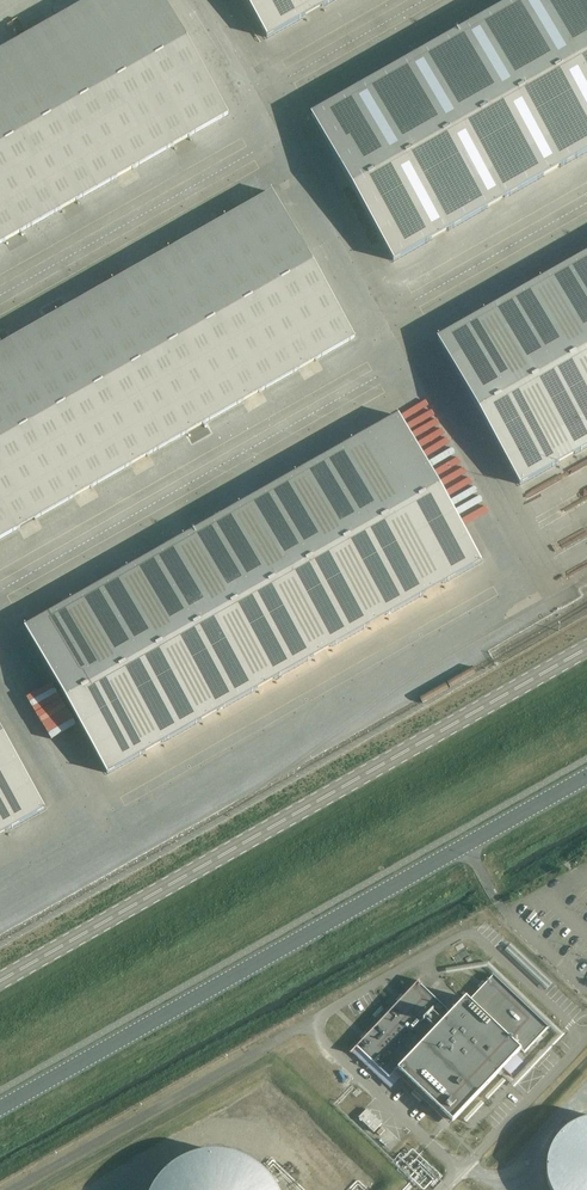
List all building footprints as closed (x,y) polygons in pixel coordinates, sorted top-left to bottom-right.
[(228,115),(163,0),(91,0),(0,52),(0,244),(228,115)] [(267,38),(333,0),(245,0),(267,38)] [(311,116),(393,261),(586,151),(586,0),(515,0),(311,116)] [(0,346),(0,539),(354,338),(272,192),(0,346)] [(525,479),(586,444),(586,252),(443,333),(525,479)] [(399,416),(25,628),(107,773),(481,562),(399,416)] [(524,622),(548,607),(545,601),(520,616),(524,622)] [(45,809),(0,729),(0,835),(45,809)] [(548,1028),(493,976),(469,1001),(466,997),(450,1014),(417,982),(351,1052),(384,1083),(397,1070),(452,1122),(502,1069),(510,1075),(522,1062),(515,1055),(521,1050),(524,1053),(548,1028)] [(373,1132),(381,1124),(366,1109),(358,1118),(373,1132)] [(582,1120),(576,1122),(571,1125),(565,1129),(560,1133),(556,1138),(553,1143),(550,1149),(548,1155),(547,1162),(546,1168),(547,1175),(548,1181),(550,1187),(551,1189),(586,1189),(586,1119),(582,1120)] [(274,1189),(271,1183),(266,1178),(261,1172),(255,1168),(249,1164),(243,1160),(236,1158),(229,1156),(222,1154),(215,1154),(207,1154),(200,1155),(193,1156),(186,1159),(180,1162),(174,1166),(168,1170),(162,1175),(158,1181),(153,1186),(151,1189),(275,1189),(274,1189)]
